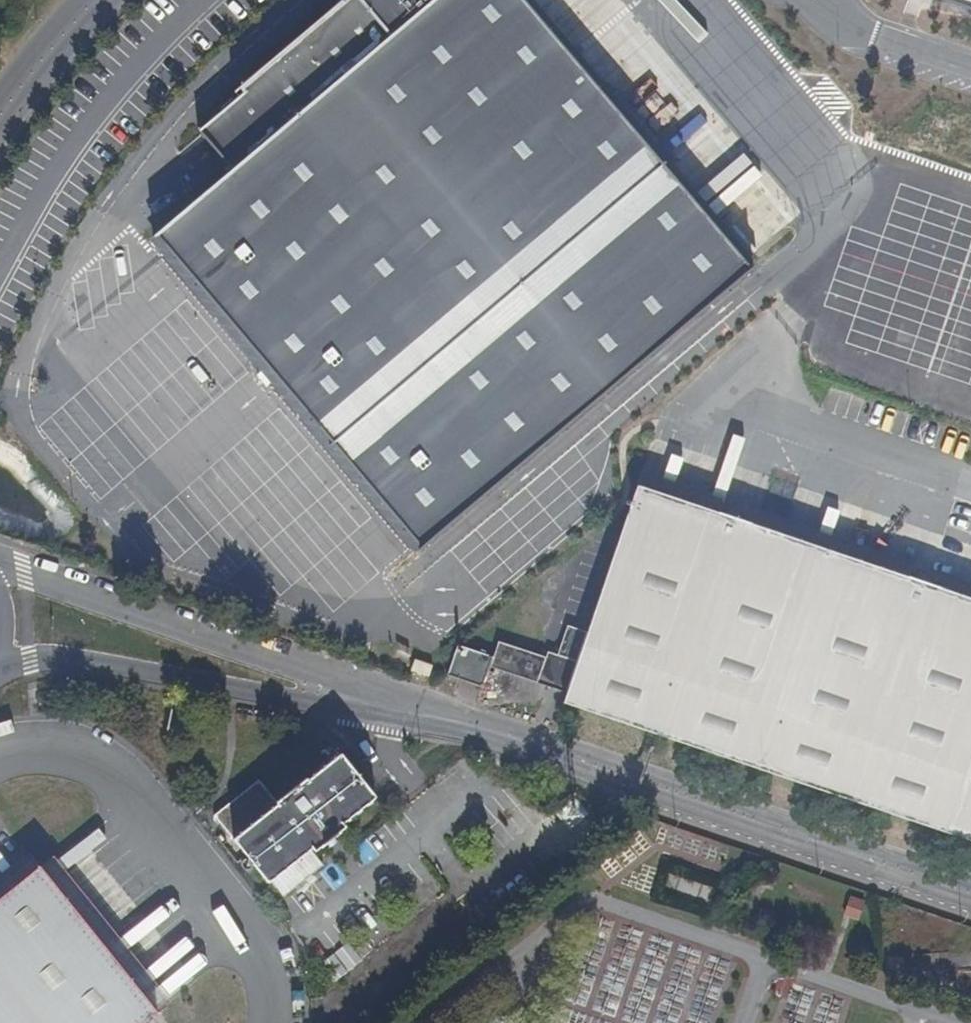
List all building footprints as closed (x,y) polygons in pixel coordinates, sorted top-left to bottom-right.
[(232,182),(157,248),(416,563),(753,272),(509,0),(364,0),(198,140),(232,182)] [(970,10),(970,0),(940,0),(970,10)] [(635,494),(562,711),(942,838),(970,848),(970,606),(635,494)] [(215,807),(270,876),(272,874),(314,841),(319,847),(352,820),(348,814),(380,789),(344,744),(312,770),(309,766),(279,790),(263,770),(215,807)] [(272,874),(289,894),(329,860),(319,847),(314,841),(272,874)] [(164,1005),(44,855),(0,890),(0,1022),(142,1022),(164,1005)] [(865,902),(850,897),(844,915),(859,920),(865,902)]
